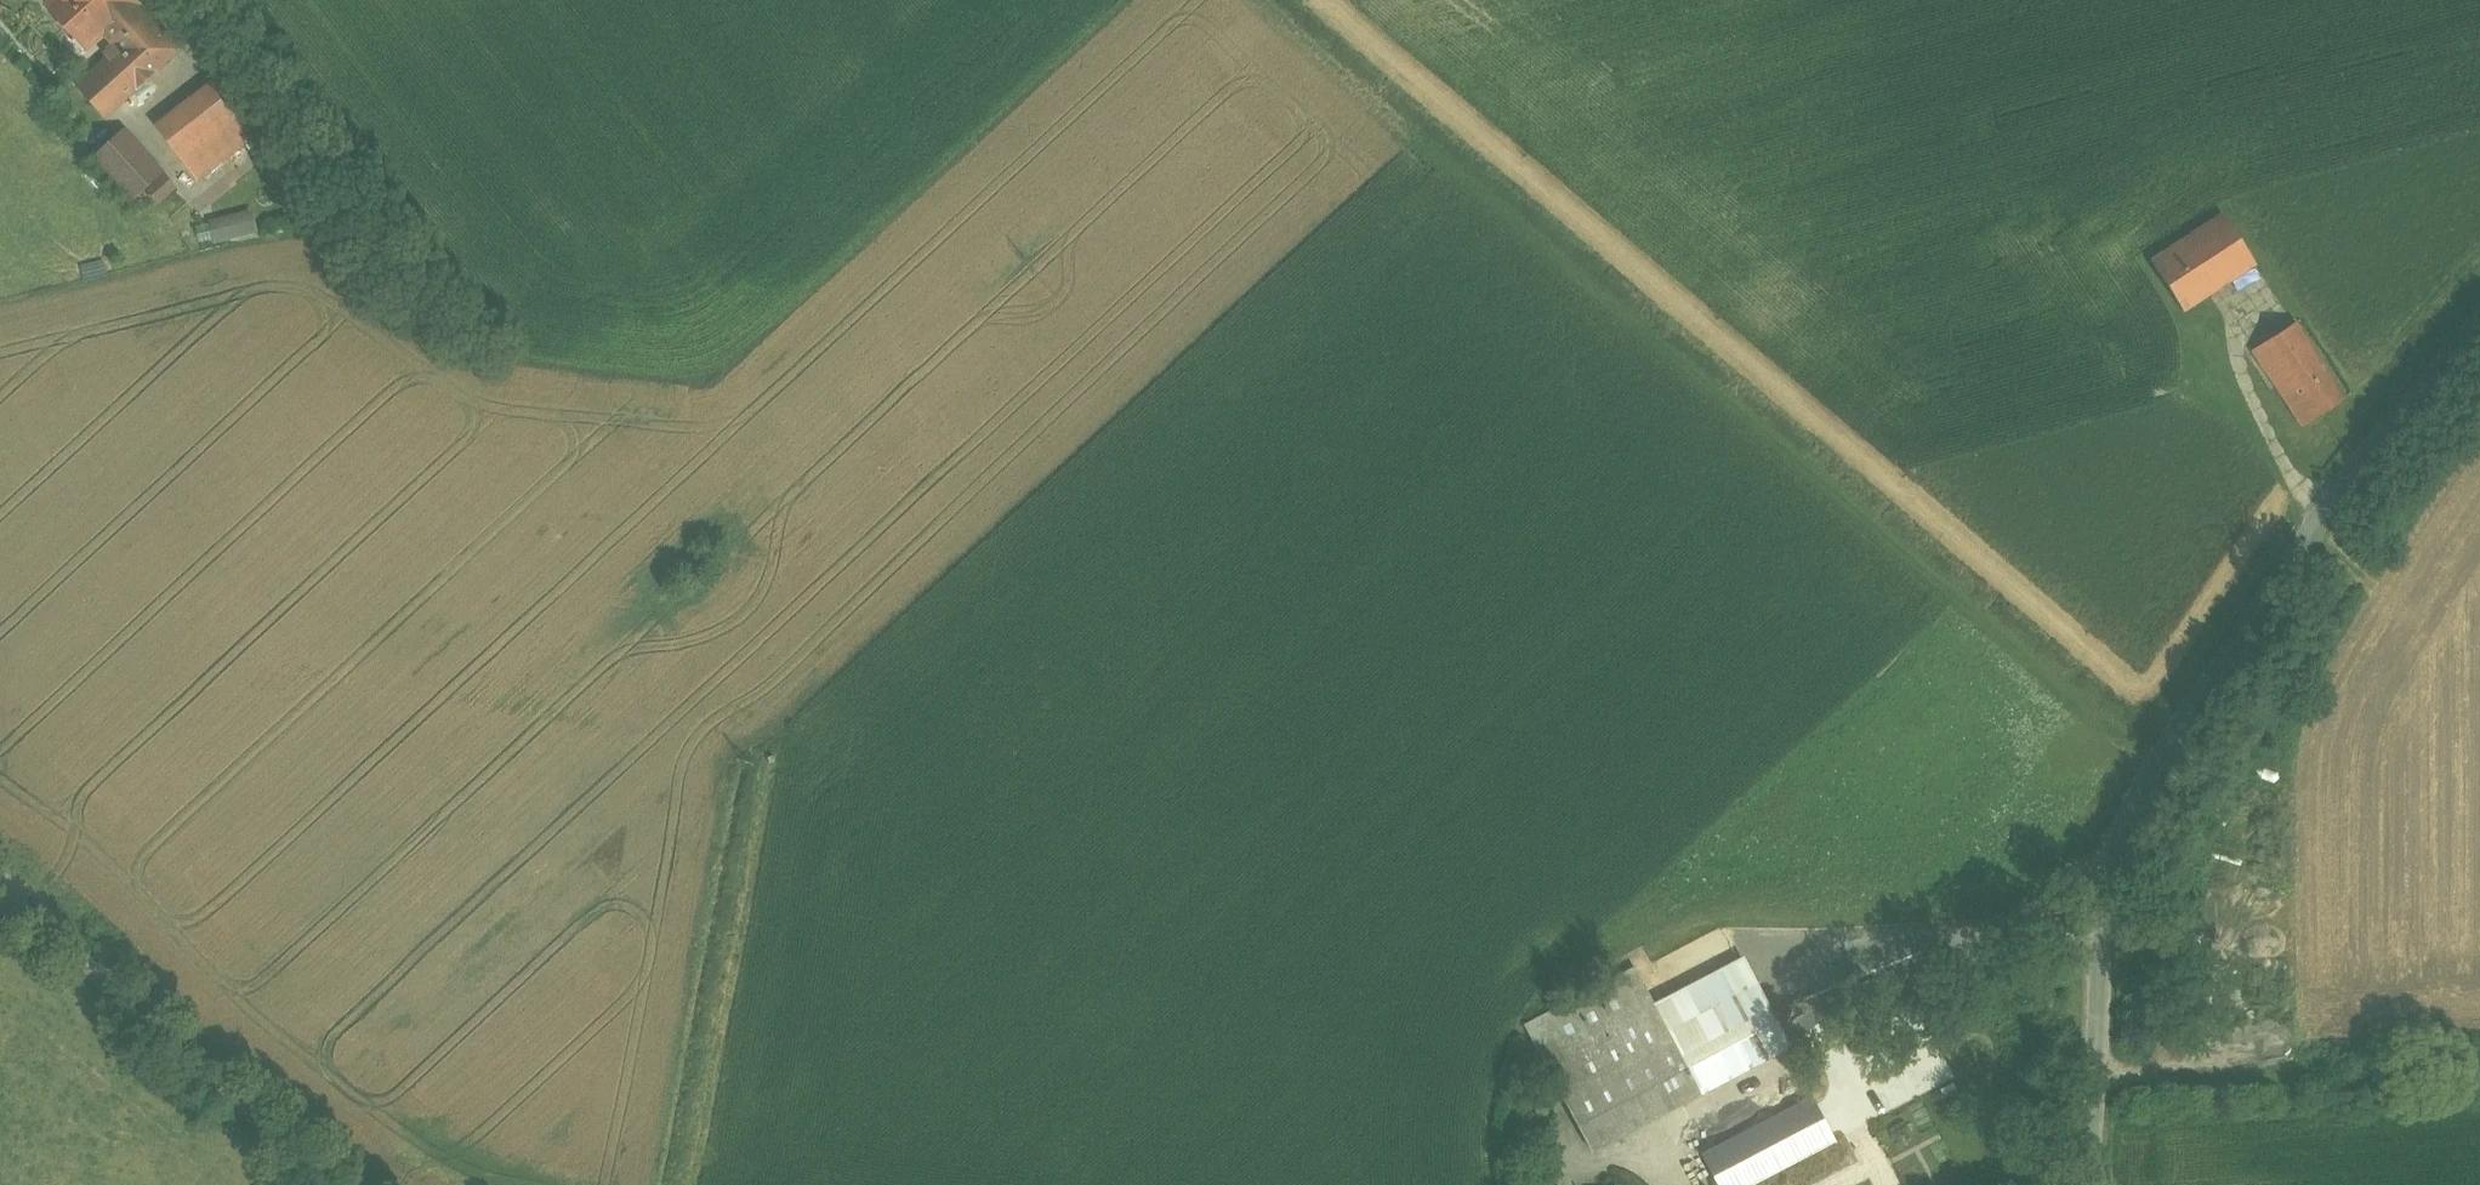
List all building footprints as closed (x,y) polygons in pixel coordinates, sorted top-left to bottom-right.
[(136,0),(52,0),(47,5),(87,48),(88,47),(104,32),(116,45),(147,79),(180,49),(137,2),(138,2),(136,0)] [(109,58),(77,87),(105,117),(147,79),(116,45),(106,55),(109,58)] [(220,82),(161,128),(190,166),(250,120),(220,82)] [(162,172),(124,132),(98,156),(135,197),(162,172)] [(164,175),(149,189),(160,201),(175,187),(164,175)] [(2268,220),(2258,200),(2248,206),(2258,225),(2268,220)] [(214,244),(258,233),(252,208),(208,219),(214,244)] [(2224,215),(2152,262),(2184,310),(2256,263),(2224,215)] [(2295,323),(2254,350),(2304,426),(2345,399),(2295,323)] [(1742,960),(1656,1006),(1675,1043),(1702,1093),(1789,1048),(1742,960)] [(1636,968),(1526,1026),(1566,1101),(1675,1043),(1656,1006),(1636,968)] [(1675,1043),(1566,1101),(1593,1151),(1702,1093),(1675,1043)] [(1705,1154),(1722,1184),(1750,1184),(1834,1141),(1812,1098),(1705,1154)] [(1761,1184),(1816,1184),(1804,1162),(1761,1184)]
